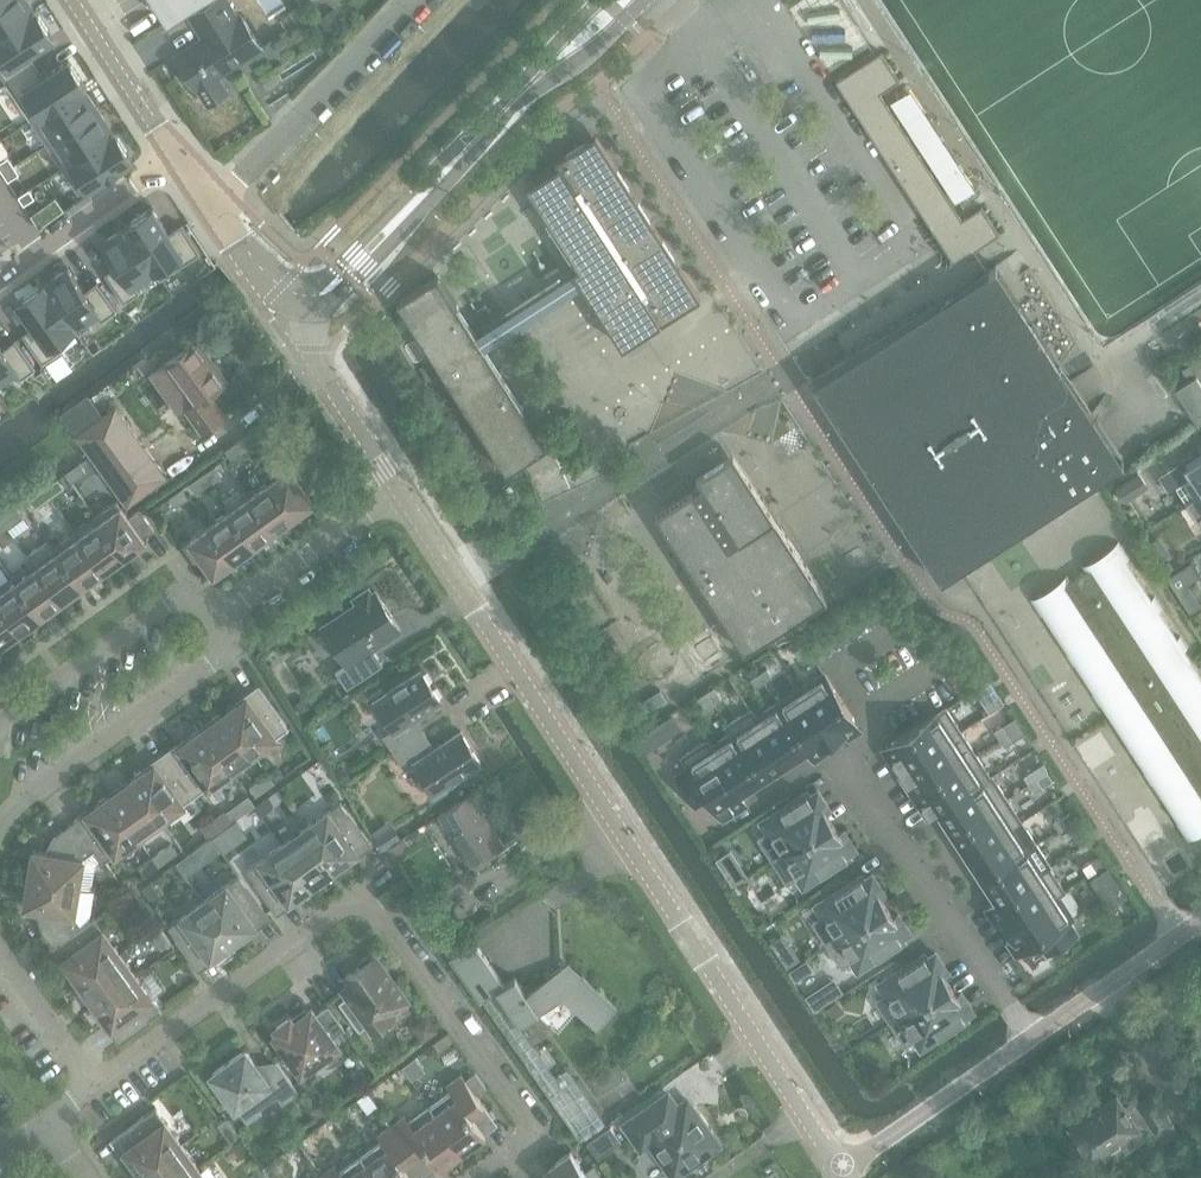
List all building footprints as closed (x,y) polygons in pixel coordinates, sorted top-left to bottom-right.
[(37,10),(36,9),(35,9),(29,0),(0,0),(0,34),(37,10)] [(162,8),(169,19),(198,0),(157,0),(162,8)] [(240,14),(237,16),(227,0),(212,0),(190,14),(204,37),(176,54),(196,87),(198,86),(209,102),(226,91),(216,75),(261,46),(240,14)] [(301,5),(291,11),(299,22),(308,16),(301,5)] [(327,32),(343,22),(334,8),(319,18),(327,32)] [(0,34),(0,71),(7,82),(36,63),(28,51),(53,35),(37,10),(0,34)] [(845,74),(836,80),(941,242),(955,263),(974,249),(992,237),(1000,232),(982,205),(976,208),(974,210),(962,217),(880,91),(894,82),(900,78),(881,50),(875,54),(866,60),(845,74)] [(36,63),(7,82),(31,119),(85,84),(69,59),(44,75),(36,63)] [(85,84),(31,119),(47,143),(99,109),(84,86),(86,85),(85,84)] [(99,109),(47,143),(62,167),(116,132),(115,130),(114,131),(99,109)] [(526,182),(541,206),(578,264),(573,267),(574,269),(475,332),(437,273),(397,299),(507,470),(547,444),(484,346),(583,282),(623,345),(701,294),(596,131),(555,157),(558,162),(526,182)] [(116,132),(62,167),(79,192),(132,157),(116,132)] [(0,162),(0,167),(3,171),(15,164),(10,156),(0,162)] [(15,164),(3,171),(8,179),(20,171),(15,164)] [(30,187),(18,195),(24,203),(35,195),(30,187)] [(40,227),(45,224),(64,210),(56,197),(31,215),(40,227)] [(152,206),(127,222),(162,276),(200,251),(182,222),(169,231),(152,206)] [(127,224),(103,240),(118,264),(105,272),(124,301),(140,291),(137,286),(158,272),(161,277),(162,276),(127,222),(126,223),(127,224)] [(44,282),(42,283),(76,330),(98,315),(101,319),(117,308),(97,280),(84,289),(68,267),(45,283),(44,282)] [(1116,465),(1116,464),(989,268),(942,305),(813,383),(941,579),(1065,493),(1116,465)] [(42,283),(18,300),(35,324),(23,333),(43,361),(58,350),(52,341),(72,326),(75,331),(76,330),(42,283)] [(13,368),(20,378),(36,366),(16,338),(3,347),(0,343),(0,378),(13,368)] [(167,362),(150,375),(178,414),(187,408),(202,429),(224,414),(209,394),(226,381),(197,340),(167,362)] [(1175,390),(1183,402),(1200,390),(1200,384),(1196,376),(1175,390)] [(1200,407),(1200,390),(1183,402),(1191,414),(1200,407)] [(60,414),(76,435),(127,505),(166,476),(116,407),(104,415),(88,394),(60,414)] [(1200,425),(1200,407),(1191,414),(1199,426),(1200,425)] [(239,440),(245,450),(258,440),(252,431),(239,440)] [(225,449),(226,449),(232,459),(245,450),(239,440),(225,449)] [(1176,485),(1187,502),(1200,493),(1200,452),(1182,465),(1190,476),(1188,478),(1176,485)] [(736,462),(730,453),(696,474),(702,482),(656,512),(680,550),(745,650),(827,597),(772,512),(736,462)] [(290,457),(264,476),(269,482),(295,518),(296,517),(295,516),(303,511),(303,512),(316,502),(302,482),(307,479),(290,457)] [(65,472),(71,482),(86,471),(80,461),(65,472)] [(223,474),(216,464),(203,473),(209,483),(223,474)] [(190,482),(196,492),(209,483),(203,473),(190,482)] [(1116,488),(1125,501),(1148,486),(1139,473),(1116,488)] [(65,486),(58,477),(44,488),(50,497),(65,486)] [(283,525),(284,526),(295,518),(269,482),(249,496),(275,531),(283,525)] [(176,506),(190,497),(183,487),(170,496),(176,506)] [(29,498),(36,508),(50,497),(44,488),(29,498)] [(275,531),(249,496),(245,490),(225,504),(230,510),(255,545),(275,531)] [(1187,502),(1197,519),(1200,517),(1200,493),(1187,502)] [(117,500),(95,515),(125,556),(133,550),(134,551),(147,541),(144,537),(154,529),(139,508),(129,516),(117,500)] [(23,516),(17,507),(2,518),(9,527),(23,516)] [(255,545),(230,510),(210,524),(236,560),(247,552),(246,552),(255,545)] [(116,562),(125,556),(95,515),(75,530),(105,572),(117,563),(116,562)] [(9,527),(2,518),(0,519),(0,533),(9,527)] [(234,560),(235,561),(236,560),(210,524),(184,543),(195,559),(200,556),(214,576),(227,567),(227,566),(234,560)] [(92,580),(92,581),(105,572),(75,530),(54,545),(83,586),(92,580)] [(83,586),(54,545),(49,539),(28,554),(33,560),(63,602),(75,593),(75,592),(83,586)] [(1130,557),(1123,546),(1033,604),(1040,616),(1044,613),(1069,651),(1065,654),(1073,666),(1077,663),(1095,691),(1091,694),(1099,705),(1103,703),(1147,770),(1143,773),(1150,785),(1155,782),(1179,820),(1175,823),(1183,834),(1200,823),(1200,675),(1185,649),(1189,647),(1181,635),(1177,638),(1159,610),(1163,607),(1155,595),(1151,598),(1126,560),(1130,557)] [(1167,572),(1176,566),(1172,559),(1162,565),(1167,572)] [(63,602),(33,560),(12,575),(42,616),(50,610),(51,611),(63,602)] [(1163,578),(1188,616),(1200,608),(1200,606),(1186,583),(1199,575),(1190,561),(1163,578)] [(42,616),(12,575),(0,584),(0,602),(21,631),(42,616)] [(382,663),(372,648),(401,629),(375,590),(373,592),(369,585),(353,596),(357,602),(322,625),(347,662),(336,669),(347,686),(382,663)] [(13,638),(12,637),(21,631),(0,602),(0,646),(1,647),(13,638)] [(794,650),(799,658),(807,652),(802,644),(794,650)] [(767,667),(758,672),(764,681),(772,675),(767,667)] [(394,728),(384,735),(395,751),(425,732),(415,716),(441,699),(421,668),(385,692),(382,687),(367,697),(376,711),(381,708),(394,728)] [(758,672),(751,677),(756,685),(764,681),(758,672)] [(853,716),(825,674),(802,689),(833,738),(846,729),(845,727),(855,720),(853,716)] [(238,703),(238,702),(224,712),(254,753),(289,728),(260,687),(238,703)] [(971,694),(976,702),(988,695),(983,687),(971,694)] [(651,709),(666,699),(660,689),(644,700),(651,709)] [(833,738),(802,689),(779,704),(809,750),(819,744),(821,746),(833,738)] [(722,696),(713,702),(718,710),(727,704),(722,696)] [(294,704),(300,713),(310,706),(304,697),(294,704)] [(713,702),(706,707),(711,715),(718,710),(713,702)] [(758,718),(751,708),(750,709),(784,761),(795,754),(806,747),(808,751),(809,750),(779,704),(758,718)] [(898,753),(896,754),(904,767),(961,730),(945,707),(937,712),(895,740),(891,742),(898,753)] [(784,761),(750,709),(727,724),(761,776),(784,761)] [(202,728),(201,728),(231,770),(254,753),(224,712),(223,712),(224,713),(202,728)] [(1014,717),(1002,724),(1008,732),(1019,725),(1014,717)] [(712,748),(707,740),(706,740),(741,795),(742,794),(740,790),(761,776),(727,724),(732,732),(719,741),(720,742),(712,748)] [(1008,732),(1002,724),(994,729),(1000,738),(1008,732)] [(1019,725),(1008,732),(1013,740),(1024,733),(1019,725)] [(188,739),(167,754),(196,795),(231,770),(201,728),(187,738),(188,739)] [(461,730),(435,747),(425,732),(395,751),(406,768),(416,761),(429,781),(424,784),(433,799),(448,789),(445,784),(481,761),(461,730)] [(921,789),(976,753),(961,730),(904,767),(913,780),(915,778),(921,789)] [(648,731),(635,739),(644,752),(657,744),(648,731)] [(1005,745),(1013,740),(1008,732),(1000,738),(1005,745)] [(733,803),(731,801),(741,795),(706,740),(682,756),(690,768),(677,777),(695,804),(708,795),(719,812),(733,803)] [(934,813),(940,809),(990,776),(976,753),(921,789),(928,799),(926,800),(934,813)] [(145,768),(132,778),(162,820),(196,795),(167,754),(146,769),(145,768)] [(321,758),(311,764),(318,776),(328,769),(321,758)] [(274,780),(285,773),(278,764),(267,771),(268,773),(274,780)] [(343,785),(353,779),(345,767),(335,773),(343,785)] [(1038,778),(1032,769),(1024,774),(1030,783),(1038,778)] [(1048,771),(1038,778),(1042,785),(1053,779),(1048,771)] [(268,773),(250,786),(257,795),(275,782),(274,780),(268,773)] [(940,809),(955,831),(1008,797),(993,774),(990,776),(940,809)] [(109,794),(108,795),(139,837),(162,820),(132,778),(131,779),(110,795),(109,794)] [(1035,790),(1042,785),(1038,778),(1030,783),(1035,790)] [(765,835),(756,840),(770,861),(833,821),(826,810),(829,807),(818,790),(794,805),(792,802),(757,824),(758,826),(759,825),(765,835)] [(276,804),(269,794),(254,805),(262,815),(276,804)] [(440,814),(471,863),(503,843),(472,794),(440,814)] [(108,795),(95,804),(96,805),(74,820),(95,849),(94,850),(103,862),(139,837),(108,795)] [(1008,797),(955,831),(969,854),(1023,819),(1008,797)] [(370,842),(341,801),(306,827),(336,869),(349,859),(349,858),(370,842)] [(221,829),(233,820),(225,808),(212,817),(221,829)] [(1067,823),(1061,814),(1053,819),(1059,828),(1067,823)] [(200,825),(208,837),(221,829),(212,817),(200,825)] [(1023,819),(969,854),(984,877),(1030,847),(1037,842),(1023,819)] [(49,846),(48,850),(47,852),(34,850),(29,878),(79,886),(84,858),(94,850),(95,849),(74,820),(61,830),(58,833),(56,835),(53,839),(51,842),(49,846)] [(843,829),(840,831),(833,821),(770,861),(784,883),(793,877),(799,887),(798,887),(799,889),(834,866),(832,862),(855,847),(843,829)] [(392,822),(374,834),(384,849),(388,847),(402,837),(392,822)] [(1064,836),(1072,830),(1067,823),(1059,828),(1064,836)] [(336,869),(306,827),(282,844),(313,885),(313,884),(334,868),(335,869),(336,869)] [(419,828),(410,834),(416,842),(421,839),(422,833),(419,828)] [(402,837),(388,847),(394,856),(409,846),(403,837),(402,837)] [(1052,865),(1037,842),(984,877),(999,899),(1049,867),(1052,865)] [(170,843),(153,856),(159,865),(177,852),(170,843)] [(299,894),(299,895),(313,885),(282,844),(247,869),(277,910),(299,894)] [(715,859),(726,877),(741,867),(730,850),(715,859)] [(187,854),(176,862),(185,874),(200,864),(191,851),(187,854)] [(1102,853),(1091,860),(1095,868),(1107,860),(1102,853)] [(160,866),(159,865),(153,856),(152,855),(138,865),(145,876),(160,866)] [(1095,868),(1091,860),(1083,865),(1088,874),(1096,869),(1095,868)] [(1109,908),(1128,895),(1108,866),(1089,879),(1109,908)] [(741,867),(726,877),(728,879),(732,886),(744,878),(747,876),(741,867)] [(1007,926),(1064,889),(1049,867),(999,899),(995,902),(1001,912),(999,913),(1007,926)] [(819,919),(811,924),(825,945),(888,904),(881,893),(884,891),(872,873),(849,889),(847,885),(811,908),(812,910),(813,909),(819,919)] [(269,916),(239,875),(204,900),(234,942),(248,932),(247,931),(269,916)] [(42,929),(44,933),(54,946),(83,926),(82,925),(90,920),(94,890),(79,888),(79,886),(29,878),(25,906),(38,908),(38,912),(38,914),(39,918),(39,921),(40,925),(41,927),(42,929)] [(469,892),(460,879),(432,898),(441,911),(469,892)] [(160,893),(151,880),(147,883),(141,887),(146,894),(150,900),(160,893)] [(1057,895),(1065,890),(1064,889),(1007,926),(1016,939),(1018,937),(1025,948),(1040,939),(1049,952),(1076,934),(1067,921),(1071,918),(1057,895)] [(220,951),(221,952),(234,942),(204,900),(169,926),(198,967),(220,951)] [(898,913),(895,915),(888,904),(825,945),(838,966),(847,961),(853,970),(852,971),(853,972),(888,949),(886,946),(910,931),(898,913)] [(54,946),(69,967),(69,968),(78,982),(120,952),(94,916),(90,920),(82,925),(83,926),(54,946)] [(149,931),(162,949),(172,942),(158,924),(149,931)] [(475,940),(449,958),(480,1001),(482,999),(497,989),(519,1022),(560,993),(598,1028),(617,1006),(568,963),(526,992),(515,976),(505,983),(475,940)] [(780,958),(787,968),(800,959),(793,949),(780,958)] [(94,1004),(95,1005),(137,975),(120,952),(78,982),(79,982),(80,982),(95,1003),(94,1004)] [(883,997),(874,1002),(888,1023),(951,982),(944,971),(947,969),(935,952),(912,967),(910,963),(875,986),(875,988),(876,987),(883,997)] [(395,1014),(393,1011),(409,1000),(376,954),(372,957),(370,953),(359,962),(361,965),(346,976),(351,983),(343,989),(348,997),(340,1002),(360,1029),(368,1024),(372,1030),(395,1014)] [(807,960),(789,971),(796,981),(813,969),(807,960)] [(121,1039),(162,1010),(137,975),(95,1005),(105,1018),(121,1039)] [(961,991),(958,993),(951,982),(888,1023),(902,1044),(910,1039),(916,1048),(915,1049),(916,1050),(951,1028),(949,1024),(973,1009),(961,991)] [(811,994),(806,997),(815,1011),(830,1002),(820,988),(811,994)] [(497,989),(482,999),(580,1139),(606,1122),(568,1067),(555,1075),(518,1022),(519,1022),(497,989)] [(345,1028),(329,1005),(317,1014),(312,1007),(294,1020),(291,1015),(276,1026),(279,1031),(275,1034),(302,1071),(339,1044),(338,1043),(342,1040),(338,1034),(345,1028)] [(427,1015),(413,1025),(423,1039),(437,1029),(427,1015)] [(277,1059),(261,1070),(245,1048),(211,1073),(236,1108),(237,1107),(248,1122),(263,1112),(260,1108),(278,1095),(283,1103),(300,1091),(277,1059)] [(416,1056),(402,1066),(412,1079),(426,1069),(416,1056)] [(487,1087),(476,1072),(466,1079),(476,1094),(487,1087)] [(476,1094),(466,1079),(461,1074),(448,1084),(452,1089),(430,1105),(463,1150),(486,1134),(481,1127),(494,1117),(476,1094)] [(1152,1091),(1136,1102),(1154,1129),(1156,1132),(1172,1121),(1152,1091)] [(708,1129),(709,1126),(701,1114),(697,1113),(693,1108),(684,1115),(668,1092),(625,1123),(642,1146),(650,1141),(674,1175),(689,1165),(692,1165),(704,1157),(704,1154),(719,1143),(708,1129)] [(306,1100),(318,1117),(328,1110),(316,1093),(306,1100)] [(1117,1094),(1068,1126),(1096,1168),(1145,1136),(1154,1129),(1136,1102),(1135,1100),(1125,1106),(1117,1094)] [(409,1120),(405,1115),(392,1124),(423,1168),(435,1159),(440,1166),(463,1150),(430,1105),(409,1120)] [(131,1158),(130,1159),(140,1172),(182,1142),(156,1107),(115,1136),(131,1158)] [(231,1141),(240,1134),(227,1116),(218,1123),(231,1141)] [(333,1116),(323,1123),(330,1133),(340,1126),(333,1116)] [(382,1139),(361,1155),(378,1177),(412,1177),(411,1177),(423,1168),(392,1124),(378,1134),(382,1139)] [(598,1156),(622,1140),(611,1124),(587,1140),(598,1156)] [(240,1158),(250,1151),(242,1138),(231,1146),(240,1158)] [(198,1165),(182,1142),(140,1172),(140,1173),(141,1173),(145,1177),(181,1177),(198,1165)] [(553,1177),(590,1177),(570,1151),(556,1162),(557,1163),(548,1169),(554,1177),(553,1177)] [(336,1165),(322,1174),(325,1177),(378,1177),(361,1155),(340,1170),(336,1165)] [(198,1165),(181,1177),(207,1177),(198,1165)]
